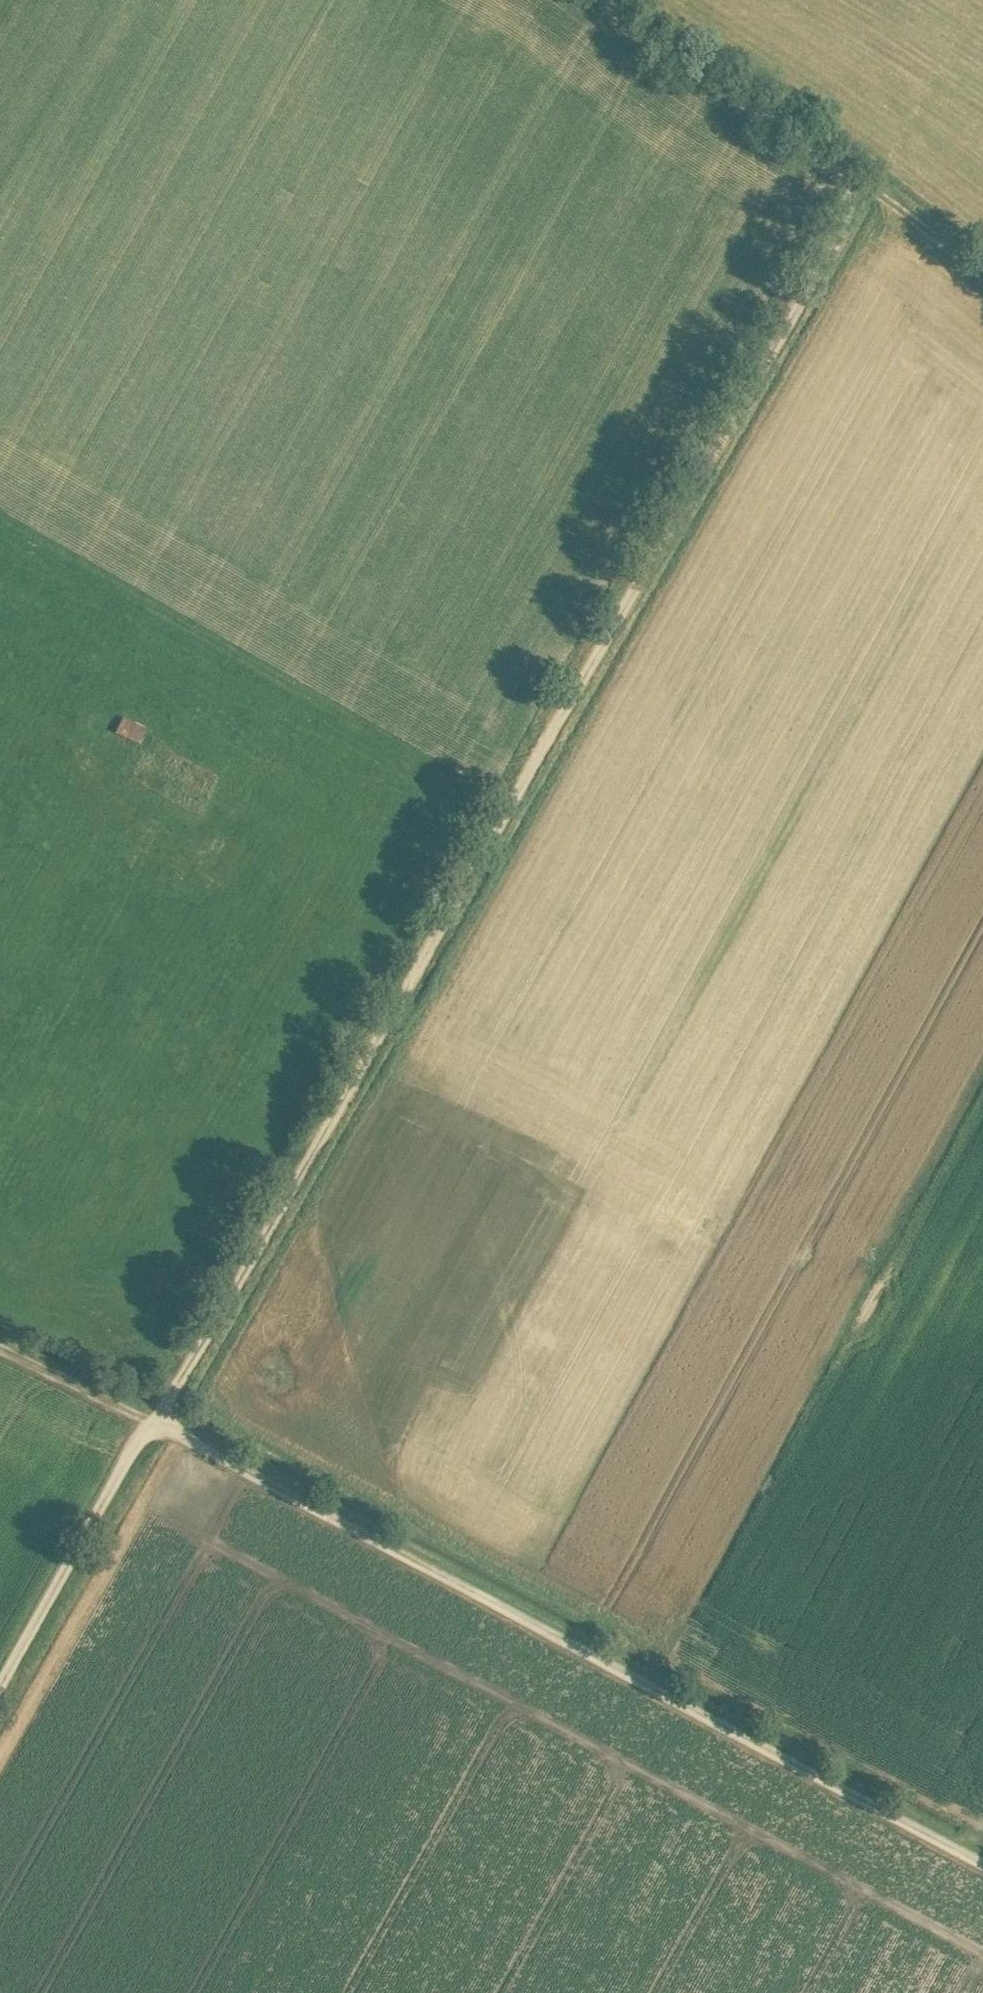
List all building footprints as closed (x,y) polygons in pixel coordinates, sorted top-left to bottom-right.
[(117,736),(143,742),(147,724),(122,718),(117,736)]
